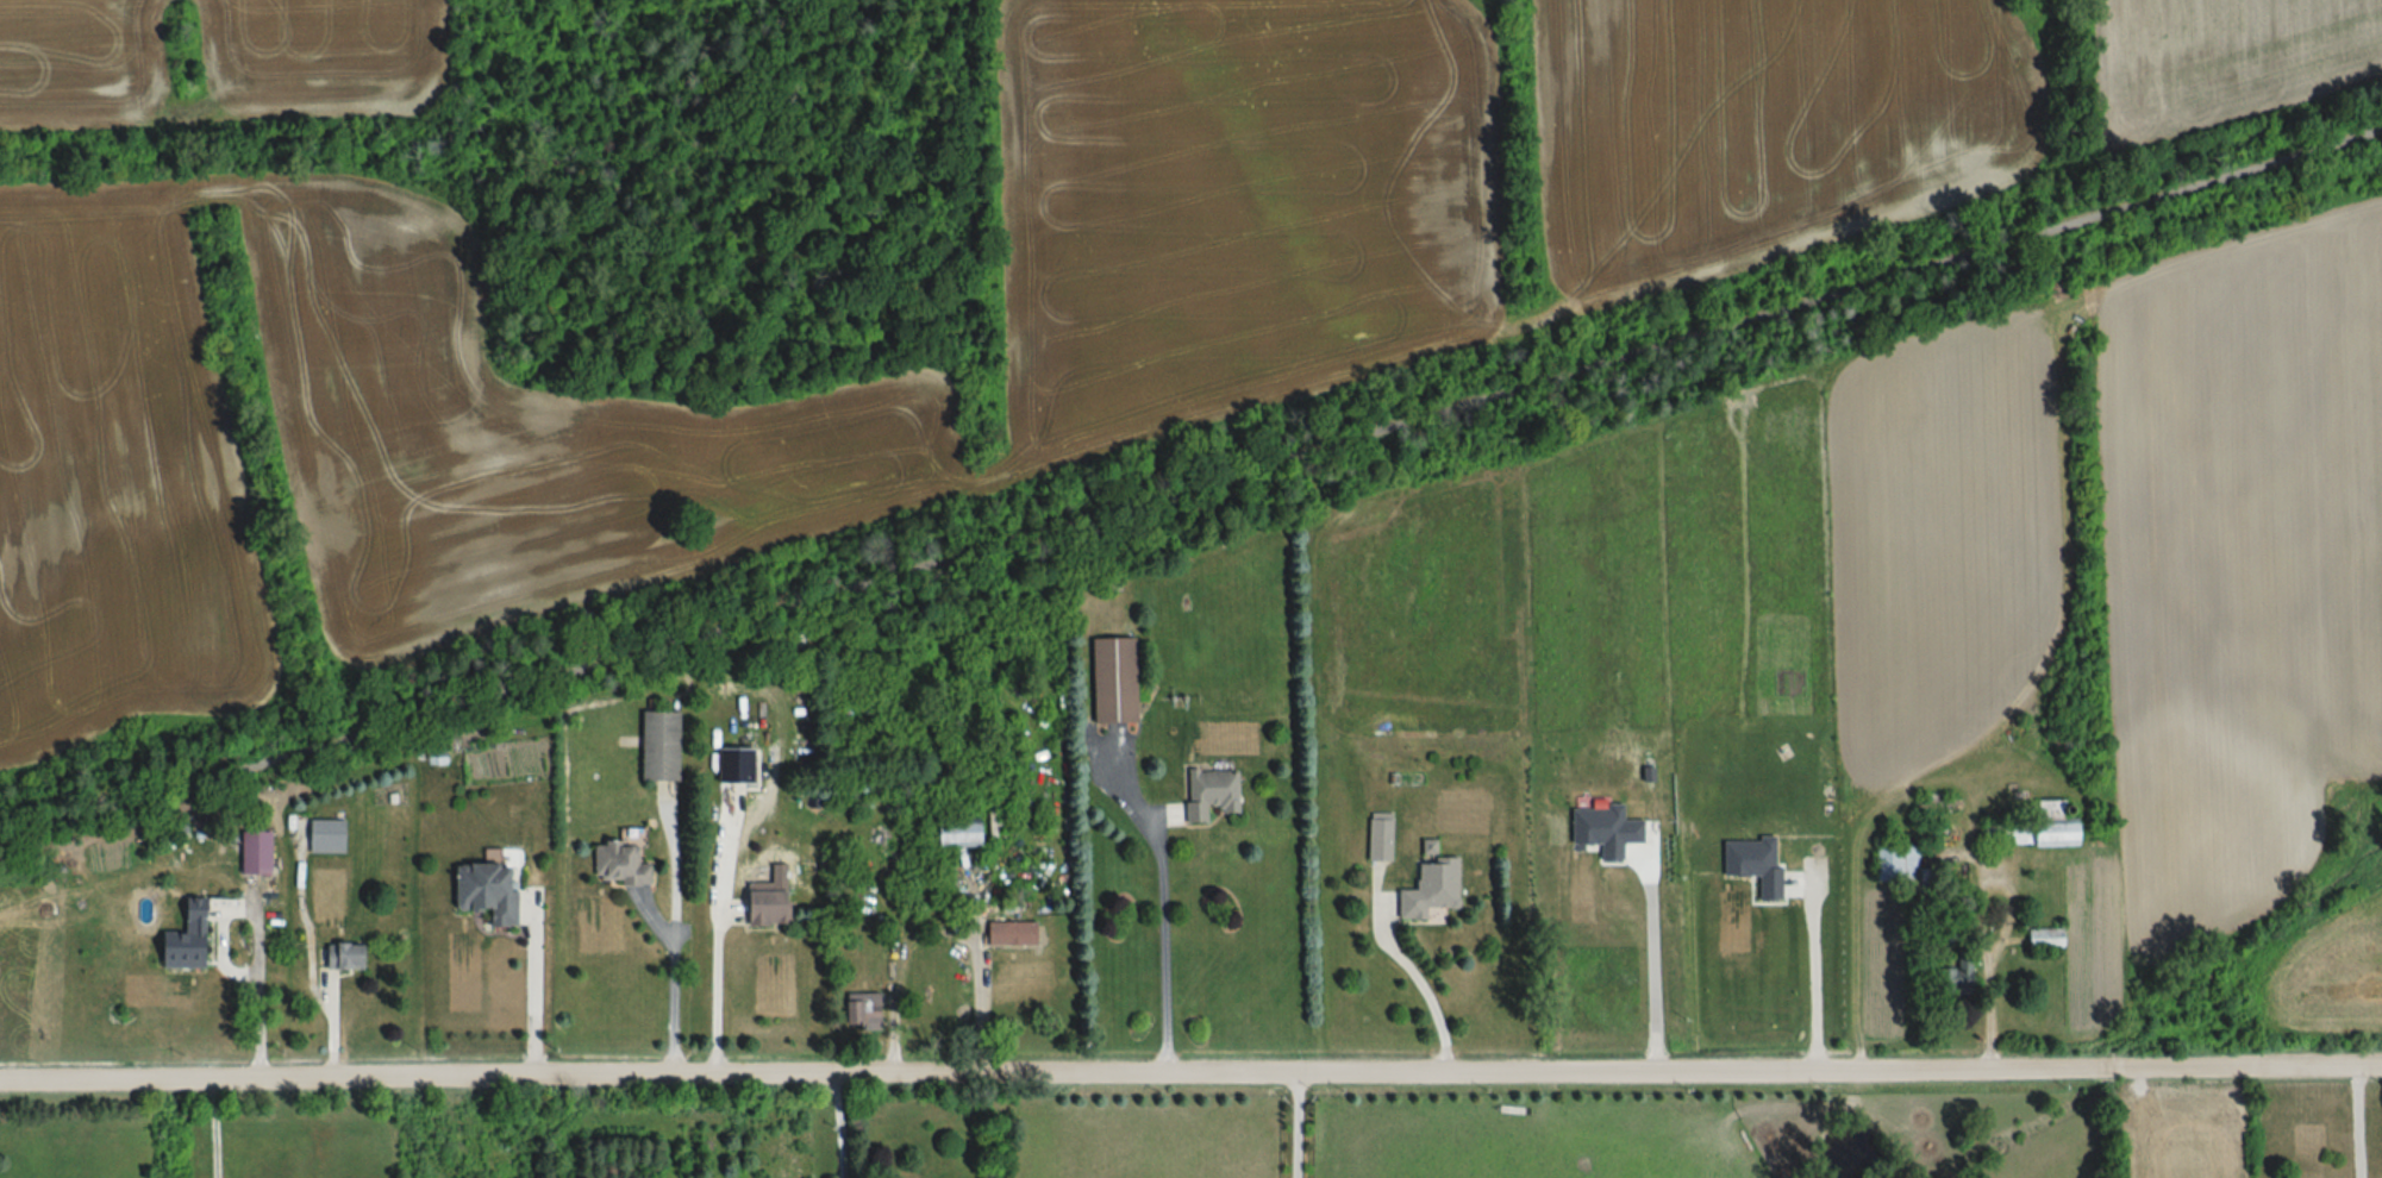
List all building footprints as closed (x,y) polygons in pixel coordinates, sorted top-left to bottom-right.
[(1089,638),(1089,724),(1133,725),(1133,638),(1089,638)] [(636,782),(673,783),(674,713),(637,712),(636,782)] [(1234,814),(1236,771),(1187,770),(1185,825),(1207,825),(1207,813),(1234,814)] [(1979,847),(2072,848),(2072,804),(2032,803),(2032,823),(1979,822),(1979,847)] [(1389,862),(1389,813),(1365,813),(1365,862),(1389,862)] [(926,828),(926,848),(949,848),(949,828),(926,828)] [(267,832),(236,832),(236,875),(267,875),(267,832)] [(620,887),(645,887),(645,865),(635,865),(635,841),(588,842),(588,880),(620,880),(620,887)] [(1454,910),(1455,858),(1414,857),(1414,892),(1395,892),(1394,921),(1427,922),(1427,909),(1454,910)] [(453,865),(452,911),(489,912),(489,928),(509,929),(511,892),(506,892),(506,882),(505,882),(505,867),(453,865)] [(780,927),(780,890),(739,890),(739,927),(780,927)] [(152,970),(198,969),(196,900),(174,901),(175,935),(151,935),(152,970)] [(1033,923),(983,923),(983,947),(1033,947),(1033,923)] [(2061,930),(2024,930),(2024,950),(2061,950),(2061,930)] [(361,970),(361,944),(323,944),(323,970),(361,970)] [(1947,977),(1947,988),(1968,988),(1968,956),(1957,956),(1957,977),(1947,977)] [(843,1024),(871,1024),(871,996),(843,996),(843,1024)]
